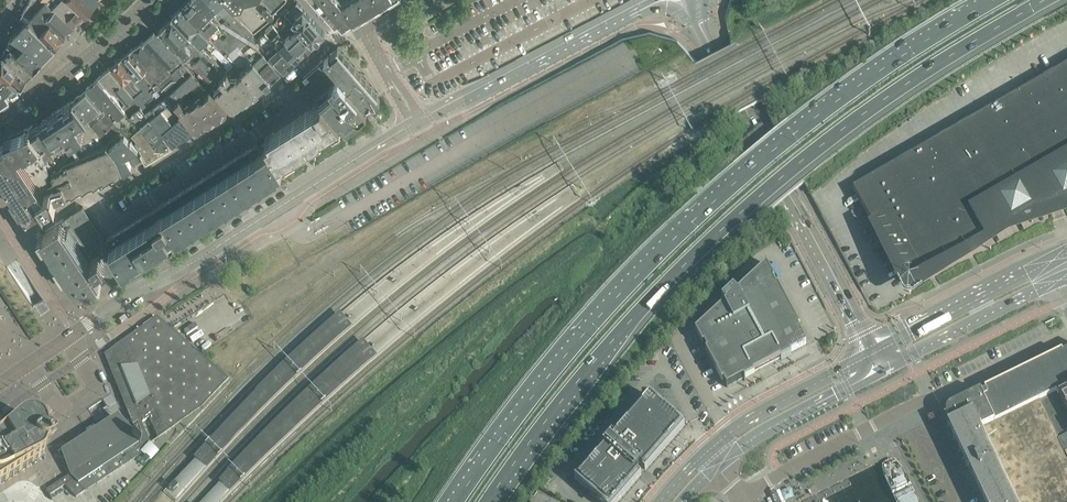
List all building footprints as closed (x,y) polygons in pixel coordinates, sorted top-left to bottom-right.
[(21,16),(29,20),(39,10),(48,1),(47,0),(31,0),(30,2),(29,1),(27,5),(28,5),(26,9),(25,9),(24,10),(25,11),(24,13),(23,12),(21,16)] [(48,1),(75,25),(85,14),(70,0),(59,0),(55,3),(52,0),(47,0),(48,1)] [(92,0),(70,0),(85,14),(95,3),(92,0)] [(207,34),(206,35),(207,37),(216,45),(225,54),(237,42),(258,65),(271,81),(285,68),(266,47),(258,39),(254,34),(252,33),(251,31),(246,36),(227,16),(218,24),(208,14),(195,0),(188,0),(182,6),(208,33),(207,34)] [(226,15),(211,0),(195,0),(208,14),(213,9),(220,17),(222,15),(224,17),(226,15)] [(226,15),(227,16),(246,36),(251,31),(252,33),(254,34),(257,31),(255,29),(233,6),(227,0),(211,0),(226,15)] [(233,6),(255,29),(269,15),(269,12),(272,13),(274,12),(275,10),(274,8),(282,0),(227,0),(233,6)] [(327,16),(330,14),(336,20),(338,18),(342,22),(343,23),(344,23),(353,17),(355,19),(385,0),(312,0),(327,16)] [(75,25),(48,1),(39,10),(65,35),(75,25)] [(285,13),(295,24),(313,44),(325,32),(298,2),(285,13)] [(196,35),(202,42),(207,37),(206,35),(207,34),(181,7),(172,16),(193,38),(196,35)] [(227,16),(226,15),(224,17),(222,15),(220,17),(213,9),(208,14),(218,24),(227,16)] [(65,35),(39,10),(29,20),(55,46),(65,35)] [(55,46),(29,20),(21,16),(12,35),(39,56),(43,59),(55,46)] [(204,50),(193,38),(172,16),(158,28),(183,54),(192,64),(193,65),(207,80),(218,70),(201,53),(204,50)] [(266,47),(285,68),(301,54),(305,50),(306,50),(313,44),(295,24),(288,30),(290,32),(286,36),(274,24),(258,39),(266,47)] [(143,41),(152,51),(169,70),(168,72),(169,73),(182,62),(154,31),(143,41)] [(34,68),(42,60),(43,59),(39,56),(12,35),(7,45),(34,68)] [(169,70),(152,51),(143,41),(130,50),(152,74),(155,77),(158,80),(163,76),(169,73),(168,72),(169,70)] [(27,77),(34,68),(7,45),(2,54),(27,77)] [(379,93),(338,47),(324,59),(364,104),(379,93)] [(134,97),(141,105),(145,110),(166,93),(167,92),(158,80),(155,77),(152,74),(130,50),(121,58),(136,76),(146,88),(134,97)] [(0,60),(0,67),(19,85),(27,77),(2,54),(0,60)] [(121,58),(109,67),(109,68),(127,89),(133,85),(138,91),(142,88),(134,78),(136,76),(121,58)] [(169,198),(163,202),(180,228),(183,226),(186,229),(270,176),(279,170),(278,169),(301,155),(299,153),(311,145),(309,141),(313,138),(338,123),(341,121),(340,121),(342,119),(347,125),(359,114),(360,114),(360,113),(360,112),(359,110),(363,106),(366,105),(362,104),(361,102),(348,89),(335,73),(331,70),(327,63),(323,59),(322,60),(304,76),(324,98),(321,100),(322,101),(314,107),(264,138),(269,145),(262,150),(257,143),(169,198)] [(191,71),(182,62),(169,73),(163,76),(158,80),(167,92),(191,71)] [(213,87),(232,108),(259,90),(237,64),(236,65),(234,63),(212,85),(214,87),(213,87)] [(261,89),(271,81),(258,65),(248,74),(260,89),(261,89)] [(1019,93),(1052,165),(1066,156),(1066,66),(1019,93)] [(0,67),(0,100),(10,94),(7,90),(11,86),(14,89),(19,86),(19,85),(0,67)] [(122,106),(126,111),(131,117),(133,116),(131,114),(141,105),(134,97),(127,89),(109,68),(99,76),(100,76),(99,77),(111,91),(114,89),(126,103),(122,106)] [(166,93),(196,129),(228,110),(200,81),(199,80),(191,71),(167,92),(166,93)] [(146,88),(136,76),(134,78),(142,88),(138,91),(133,85),(127,89),(134,97),(146,88)] [(126,111),(122,106),(98,78),(88,86),(88,87),(106,109),(109,107),(118,117),(126,111)] [(146,135),(131,117),(126,111),(118,117),(109,107),(106,109),(88,87),(86,88),(122,132),(118,136),(131,152),(139,147),(136,141),(146,135)] [(86,88),(73,99),(85,115),(84,116),(96,131),(97,131),(107,123),(113,131),(118,136),(122,132),(86,88)] [(166,93),(145,110),(145,111),(165,136),(168,135),(172,143),(196,129),(166,93)] [(84,116),(85,115),(73,99),(58,110),(60,113),(56,116),(80,145),(96,131),(84,116)] [(1034,176),(1036,174),(1003,102),(992,108),(853,189),(908,285),(986,241),(970,212),(1034,176)] [(131,117),(146,135),(149,134),(161,149),(161,150),(170,145),(165,136),(145,111),(145,110),(141,105),(131,114),(133,116),(131,117)] [(96,131),(80,145),(56,116),(60,113),(58,110),(42,120),(42,121),(33,127),(32,126),(7,137),(8,140),(1,145),(0,144),(0,181),(26,221),(56,201),(55,198),(61,196),(67,193),(68,197),(78,189),(79,192),(89,185),(90,188),(100,180),(101,183),(111,176),(113,178),(123,171),(123,170),(117,157),(97,131),(96,131)] [(131,152),(118,136),(113,131),(107,123),(97,131),(117,157),(123,170),(133,166),(126,154),(131,152)] [(149,134),(146,135),(136,141),(139,147),(140,149),(145,156),(147,159),(161,150),(161,149),(149,134)] [(133,162),(142,157),(145,156),(140,149),(129,155),(133,162)] [(180,228),(163,202),(107,238),(126,267),(165,243),(166,239),(166,238),(171,235),(170,234),(180,228)] [(36,236),(72,290),(78,299),(106,280),(113,276),(124,269),(83,206),(65,218),(36,236)] [(725,303),(701,325),(695,331),(701,341),(703,345),(704,344),(707,350),(705,350),(722,382),(724,381),(727,387),(743,378),(744,380),(755,374),(754,373),(758,371),(765,367),(767,368),(769,368),(769,367),(769,365),(775,361),(780,359),(781,360),(791,355),(791,353),(807,345),(798,328),(800,327),(778,285),(776,286),(773,281),(775,280),(768,268),(767,264),(736,292),(734,289),(722,300),(725,303)] [(170,328),(156,316),(111,348),(137,411),(140,418),(144,426),(135,432),(126,438),(121,432),(117,428),(99,440),(68,461),(73,472),(46,490),(51,500),(52,499),(50,495),(64,485),(76,497),(85,491),(86,491),(84,489),(96,481),(97,483),(142,452),(144,455),(139,459),(142,464),(157,453),(152,447),(150,443),(201,407),(228,379),(217,369),(202,356),(170,328)] [(946,413),(946,415),(947,417),(950,424),(947,425),(947,426),(948,427),(953,439),(954,440),(954,439),(954,440),(959,451),(959,452),(960,452),(965,464),(965,465),(966,464),(966,466),(968,470),(971,476),(971,477),(972,477),(978,488),(977,489),(977,490),(978,489),(978,490),(978,489),(984,501),(983,501),(984,501),(1066,501),(1066,351),(1062,353),(1061,351),(984,390),(985,392),(983,392),(981,393),(981,392),(980,391),(953,405),(950,406),(948,408),(947,409),(946,411),(946,413)] [(599,501),(619,501),(641,476),(636,471),(640,467),(645,472),(685,426),(649,395),(575,480),(599,501)] [(40,460),(41,458),(42,457),(43,456),(44,454),(45,451),(45,449),(50,448),(54,444),(51,440),(46,438),(46,435),(45,431),(44,427),(41,424),(38,421),(33,419),(27,418),(21,420),(16,424),(14,427),(10,425),(9,424),(2,429),(0,430),(0,485),(40,460)] [(909,480),(899,459),(888,457),(887,458),(798,501),(865,501),(909,480)] [(779,490),(770,494),(774,501),(785,501),(779,490)]
